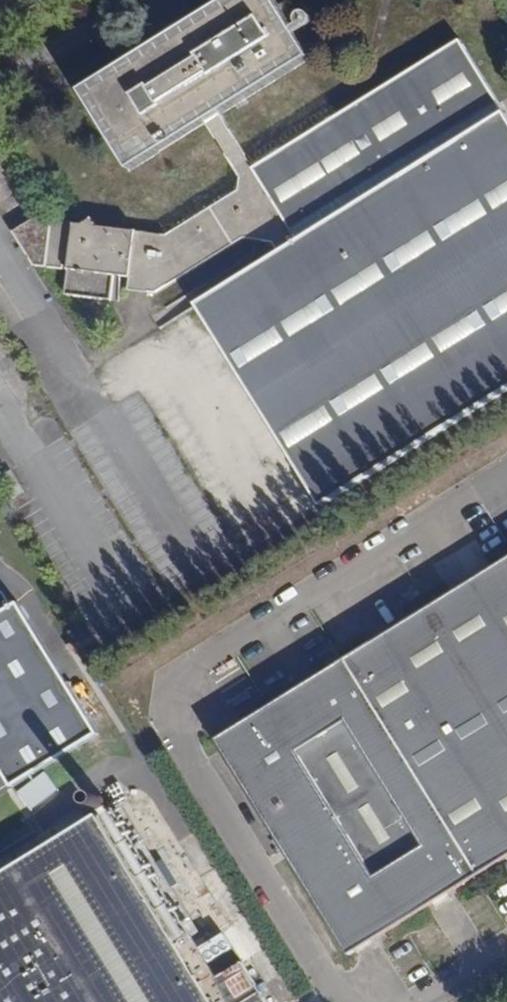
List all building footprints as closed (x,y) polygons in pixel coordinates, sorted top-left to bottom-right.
[(506,197),(506,114),(462,41),(256,168),(223,114),(312,59),(277,0),(231,0),(222,6),(217,19),(164,51),(154,47),(82,91),(89,102),(97,102),(122,144),(120,151),(132,171),(164,151),(165,140),(203,117),(208,125),(240,179),(241,189),(167,234),(99,226),(94,218),(85,224),(52,220),(47,211),(14,231),(36,267),(66,267),(67,261),(71,262),(66,295),(113,301),(117,276),(130,277),(130,283),(149,286),(148,292),(159,294),(246,241),(274,245),(281,251),(197,303),(237,367),(506,197)] [(222,6),(154,47),(164,51),(217,19),(222,6)] [(122,144),(97,102),(89,102),(120,151),(122,144)] [(203,117),(165,140),(164,151),(208,125),(203,117)] [(237,367),(323,506),(506,392),(506,197),(237,367)] [(149,286),(130,283),(129,290),(148,292),(149,286)] [(212,382),(224,375),(216,363),(204,370),(212,382)] [(224,375),(212,382),(215,388),(227,381),(224,375)] [(217,741),(349,954),(506,857),(506,561),(217,741)] [(0,611),(0,787),(92,740),(21,600),(0,611)] [(110,813),(95,823),(92,820),(0,878),(0,1001),(266,1001),(222,932),(194,948),(110,813)]
